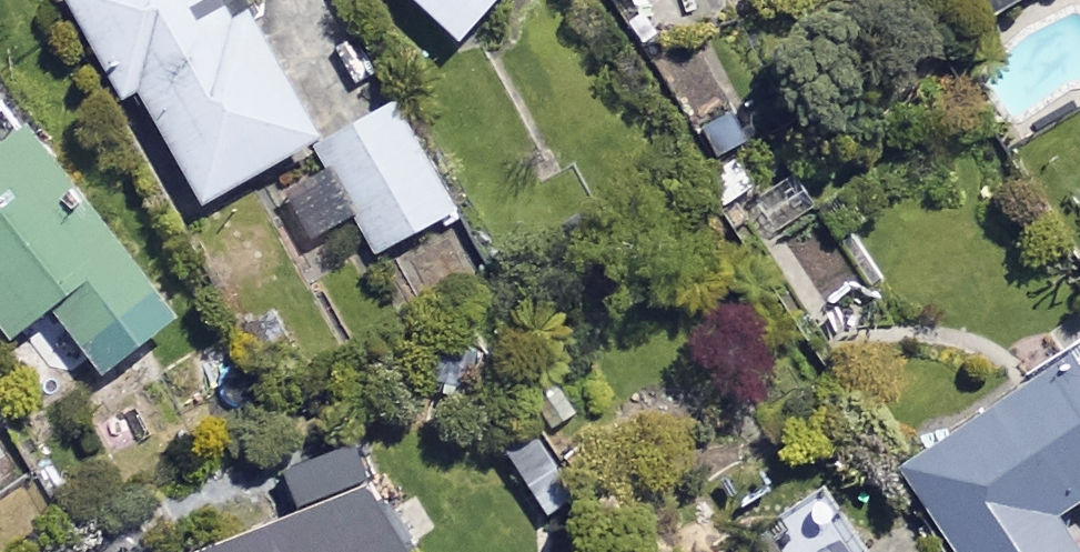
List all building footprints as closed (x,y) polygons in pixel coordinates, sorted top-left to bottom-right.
[(246,0),(75,0),(124,90),(140,81),(203,195),(319,130),(246,0)] [(459,29),(485,0),(426,0),(459,29)] [(737,86),(695,111),(722,155),(764,130),(737,86)] [(294,244),(357,212),(376,247),(454,206),(397,96),(318,136),(326,151),(263,184),(294,244)] [(10,328),(50,297),(102,366),(178,309),(28,110),(0,131),(0,315),(10,328)] [(898,454),(963,551),(1079,551),(1079,539),(1056,503),(1079,487),(1079,334),(898,454)] [(529,400),(582,492),(626,466),(573,374),(529,400)] [(582,492),(529,400),(494,420),(547,512),(582,492)] [(357,435),(284,465),(301,506),(188,551),(405,551),(357,435)] [(766,518),(715,551),(788,551),(766,518)]
